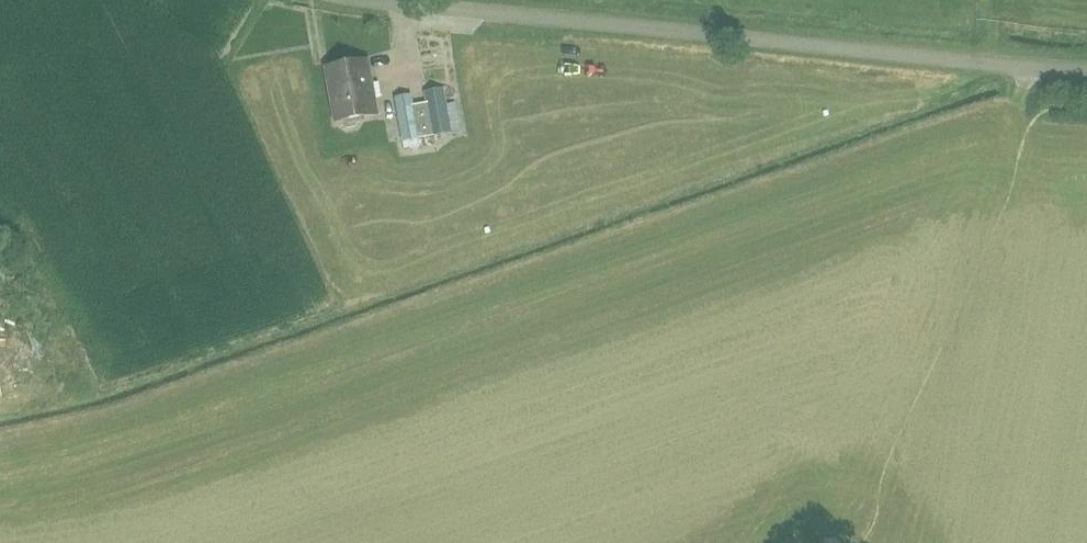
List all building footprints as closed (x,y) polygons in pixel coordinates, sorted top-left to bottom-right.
[(325,67),(331,98),(335,122),(377,114),(367,60),(361,61),(360,57),(355,54),(347,56),(344,60),(344,64),(325,67)] [(402,142),(420,139),(412,95),(394,98),(402,142)] [(432,136),(452,132),(448,111),(428,114),(432,136)]
